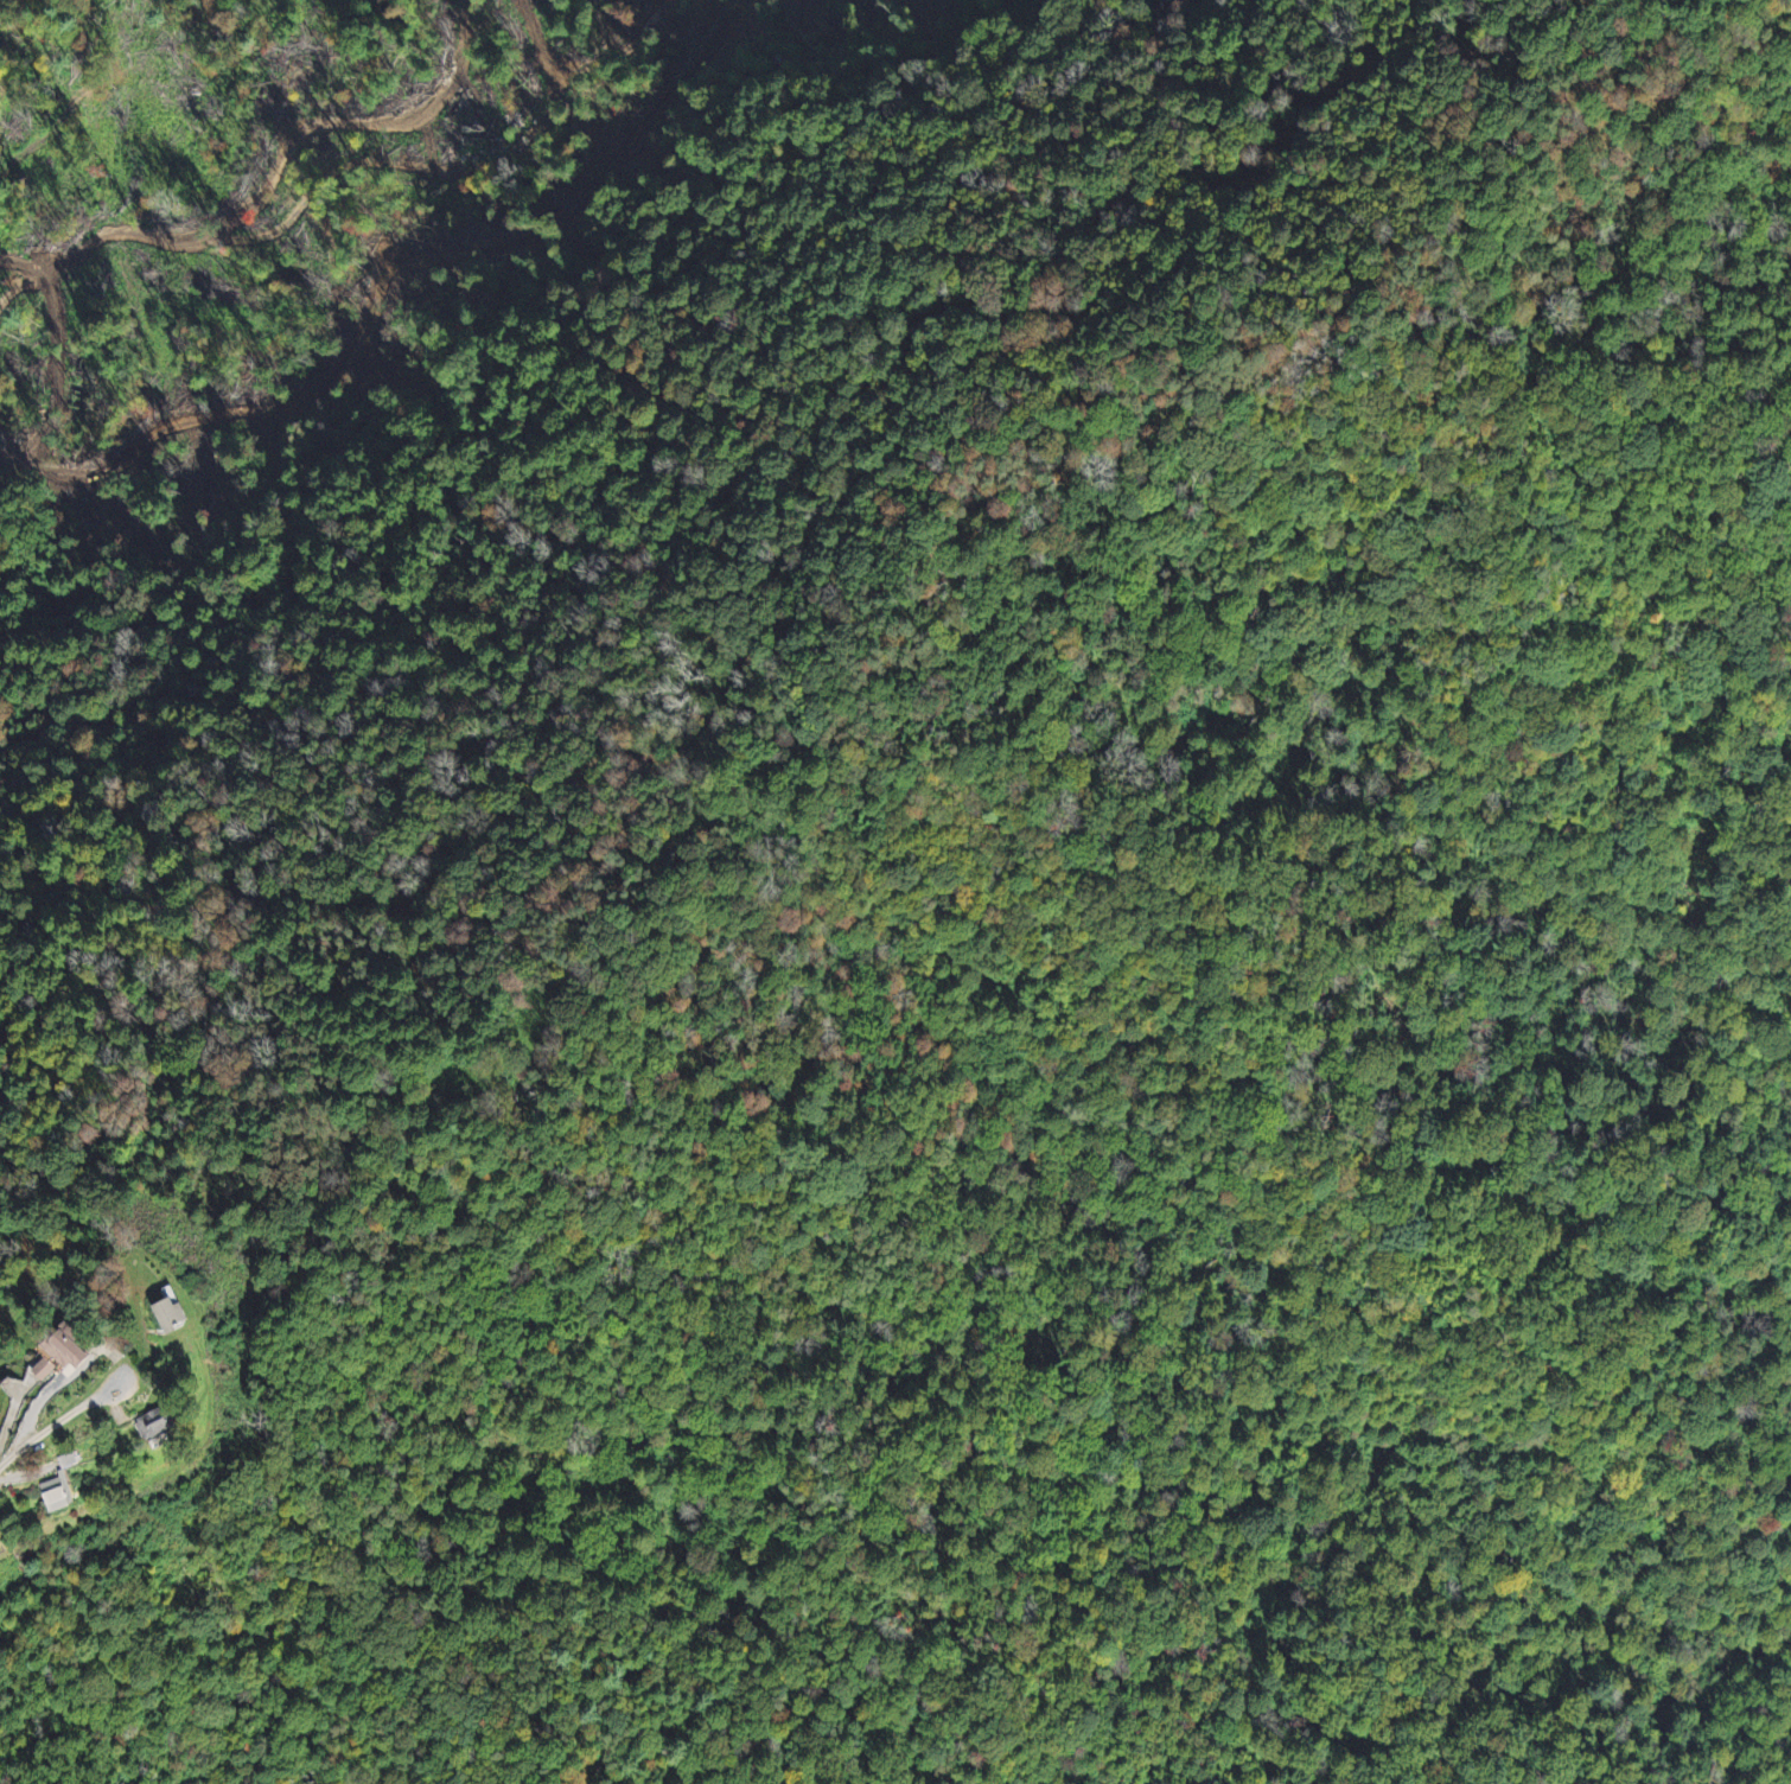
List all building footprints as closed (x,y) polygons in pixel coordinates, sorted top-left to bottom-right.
[(120,1350),(92,1322),(79,1334),(77,1332),(61,1348),(82,1368),(92,1359),(102,1368),(120,1350)] [(64,1380),(77,1365),(66,1354),(52,1369),(64,1380)] [(170,1437),(204,1424),(197,1404),(163,1416),(170,1437)] [(62,1480),(69,1509),(93,1503),(86,1474),(62,1480)]
